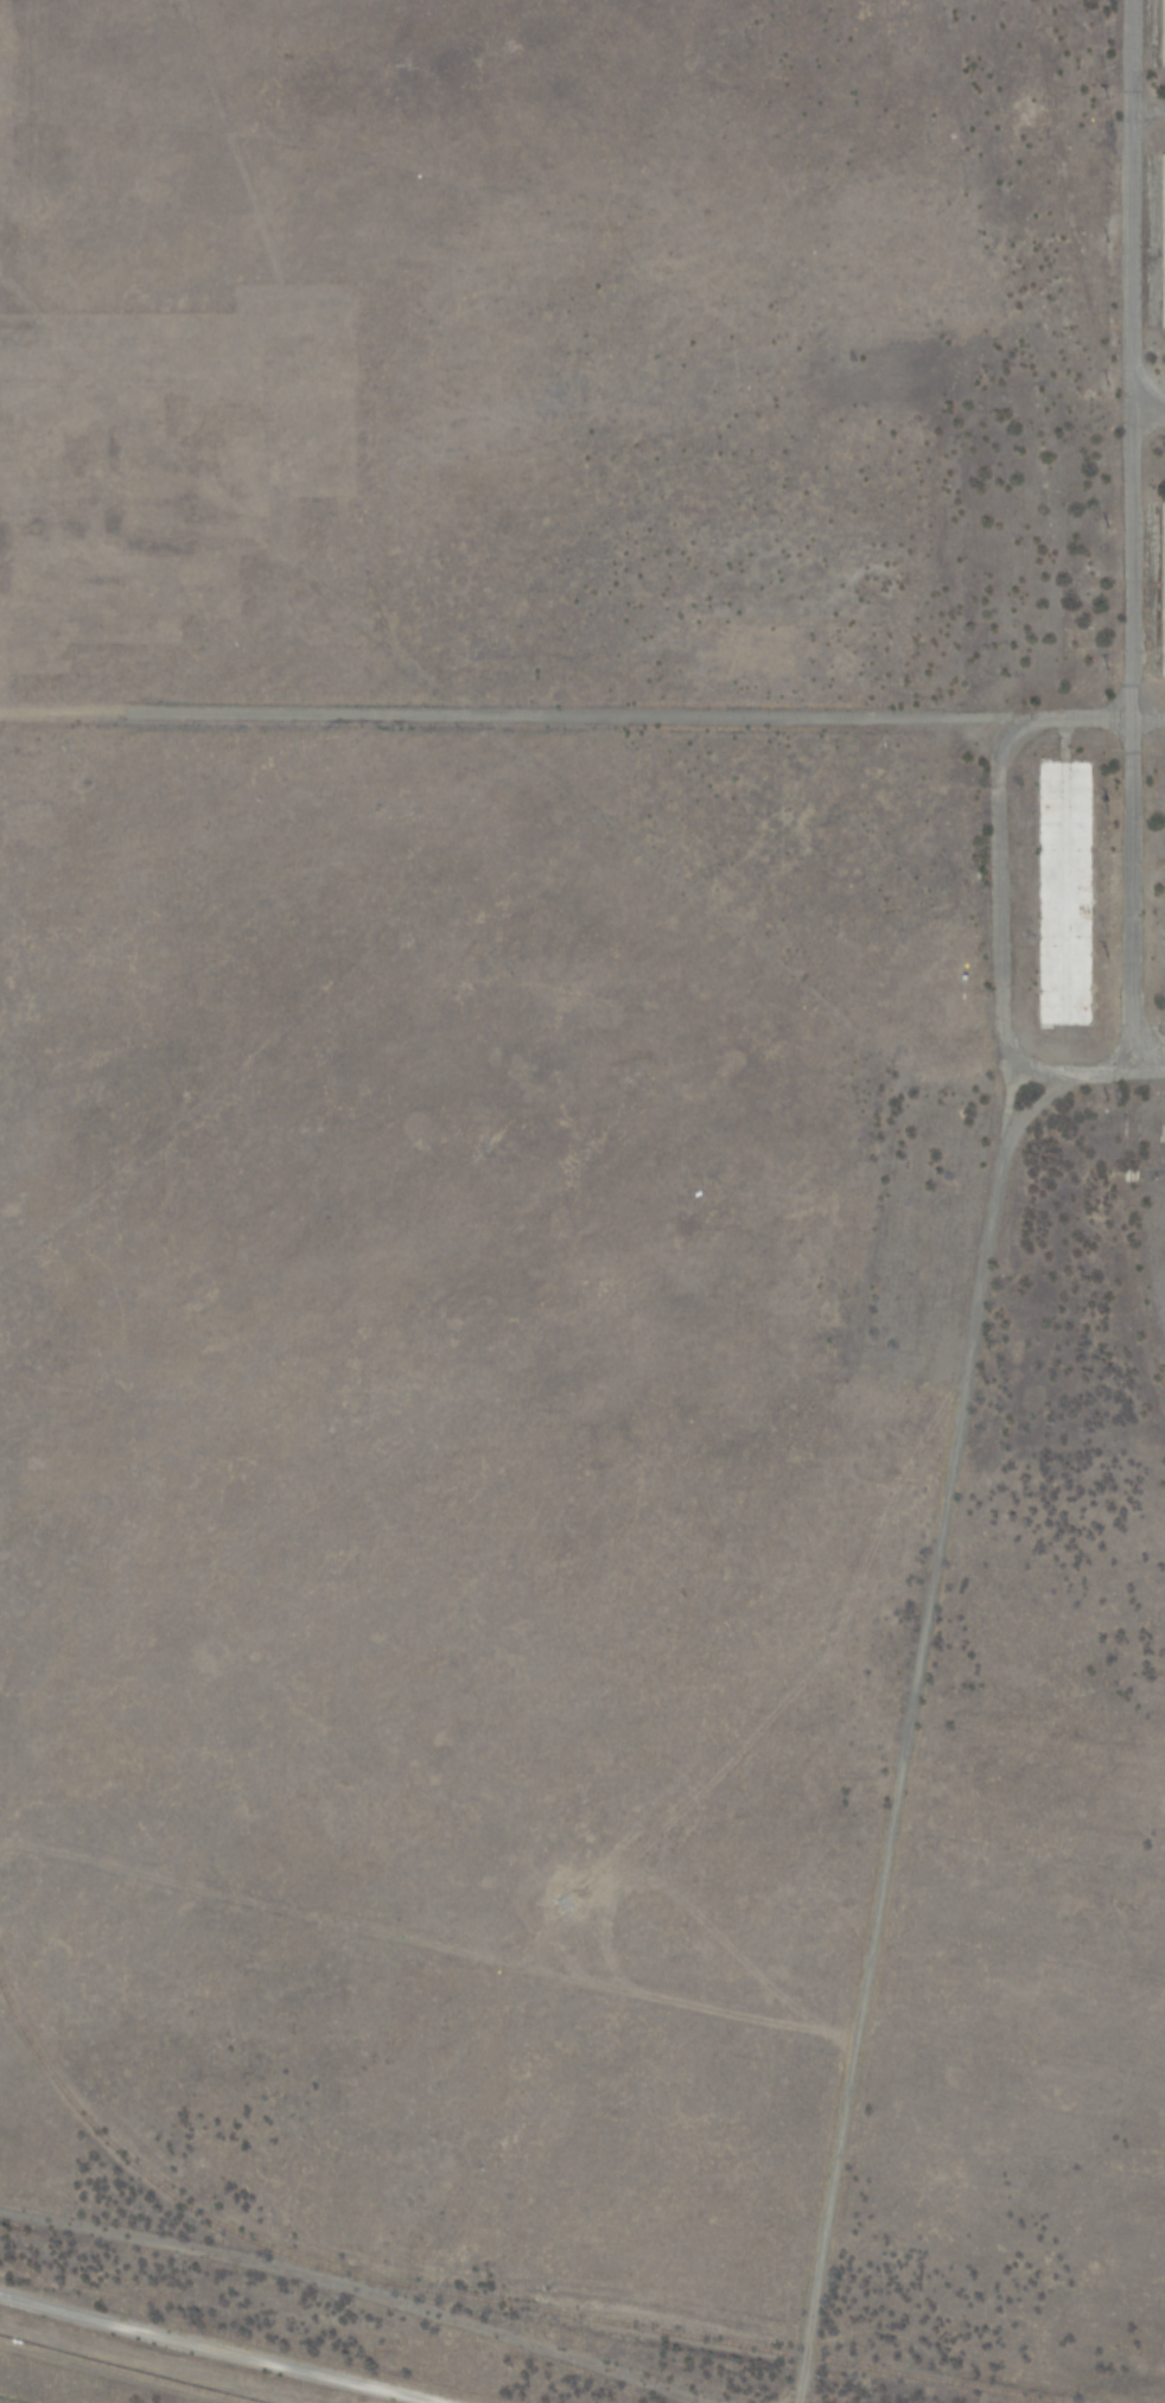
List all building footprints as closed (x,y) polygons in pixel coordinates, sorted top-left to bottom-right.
[(1090,761),(1035,761),(1035,1027),(1090,1027),(1090,761)]
